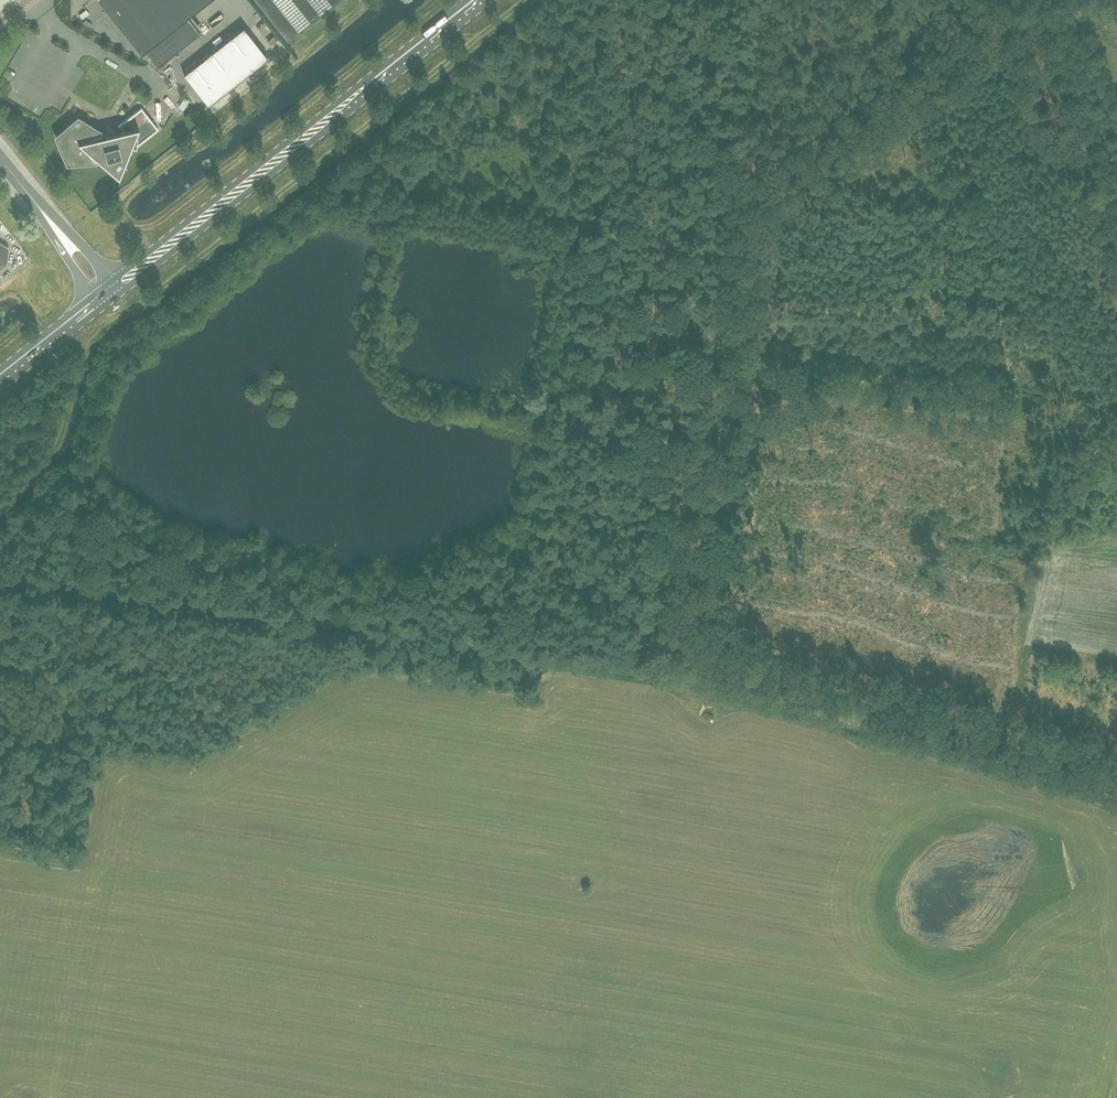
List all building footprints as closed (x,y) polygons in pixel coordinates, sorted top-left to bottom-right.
[(141,53),(146,50),(158,65),(200,32),(189,18),(188,17),(209,0),(99,0),(141,53)] [(289,41),(340,0),(256,0),(289,41)] [(208,105),(269,57),(244,26),(183,74),(208,105)] [(184,109),(190,101),(187,98),(180,105),(184,109)] [(142,108),(118,126),(122,127),(123,131),(117,132),(116,132),(112,129),(109,130),(106,131),(105,135),(105,134),(104,135),(102,136),(101,134),(101,133),(105,132),(78,116),(55,136),(66,165),(97,162),(95,160),(95,159),(96,157),(119,177),(123,166),(132,145),(135,146),(135,147),(158,129),(142,108)] [(7,264),(9,248),(0,243),(0,269),(7,264)]
